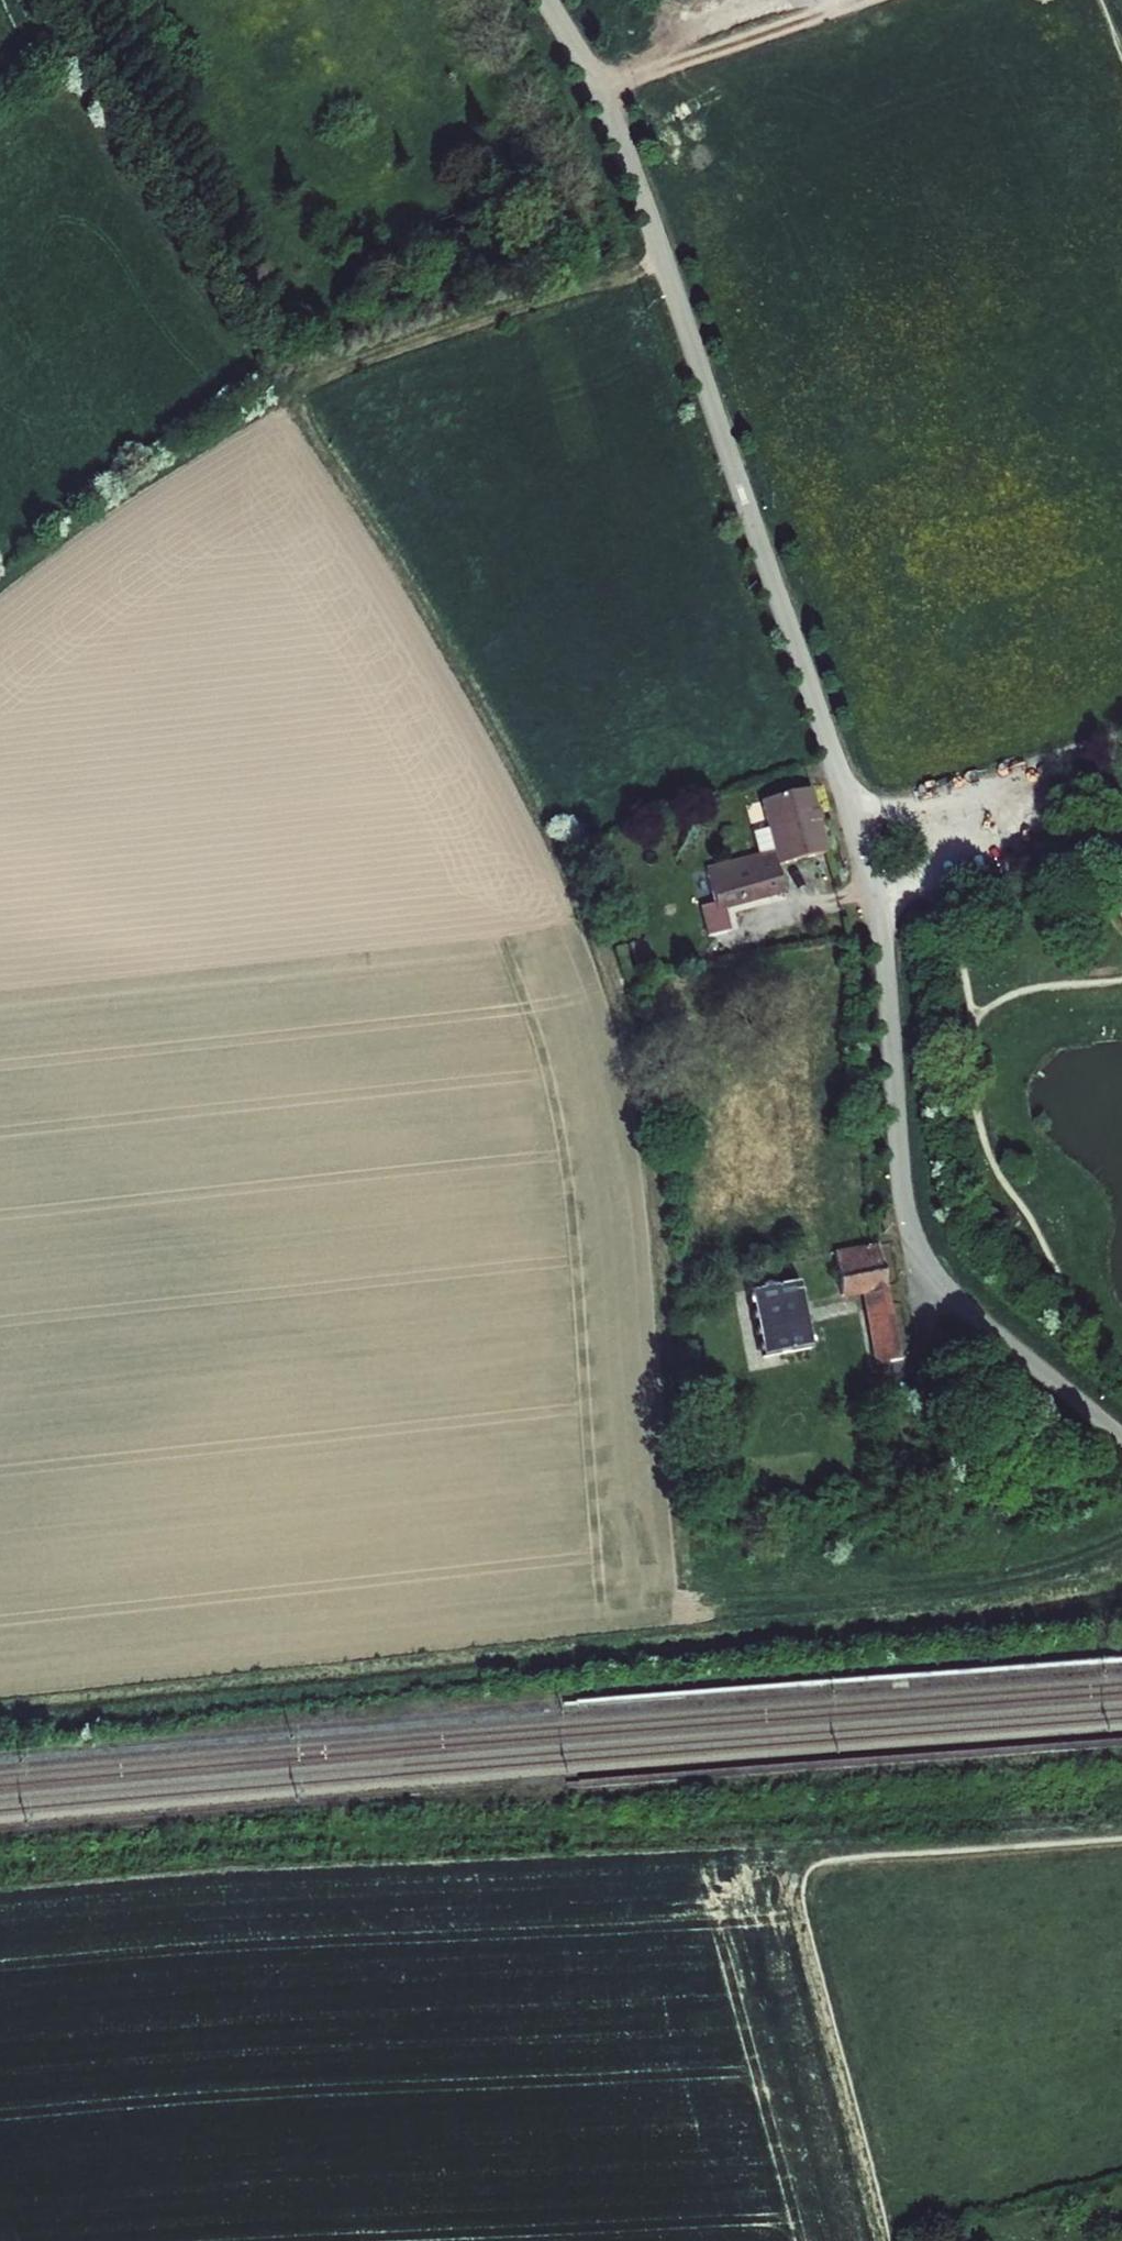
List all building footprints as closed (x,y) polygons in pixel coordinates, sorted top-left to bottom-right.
[(794,794),(747,807),(763,869),(811,856),(794,794)] [(756,856),(693,871),(701,908),(691,911),(697,940),(715,936),(709,907),(765,894),(756,856)] [(859,1249),(808,1257),(814,1299),(864,1291),(859,1249)] [(722,1293),(731,1352),(780,1346),(770,1286),(722,1293)] [(866,1307),(843,1312),(850,1368),(875,1364),(866,1307)]
